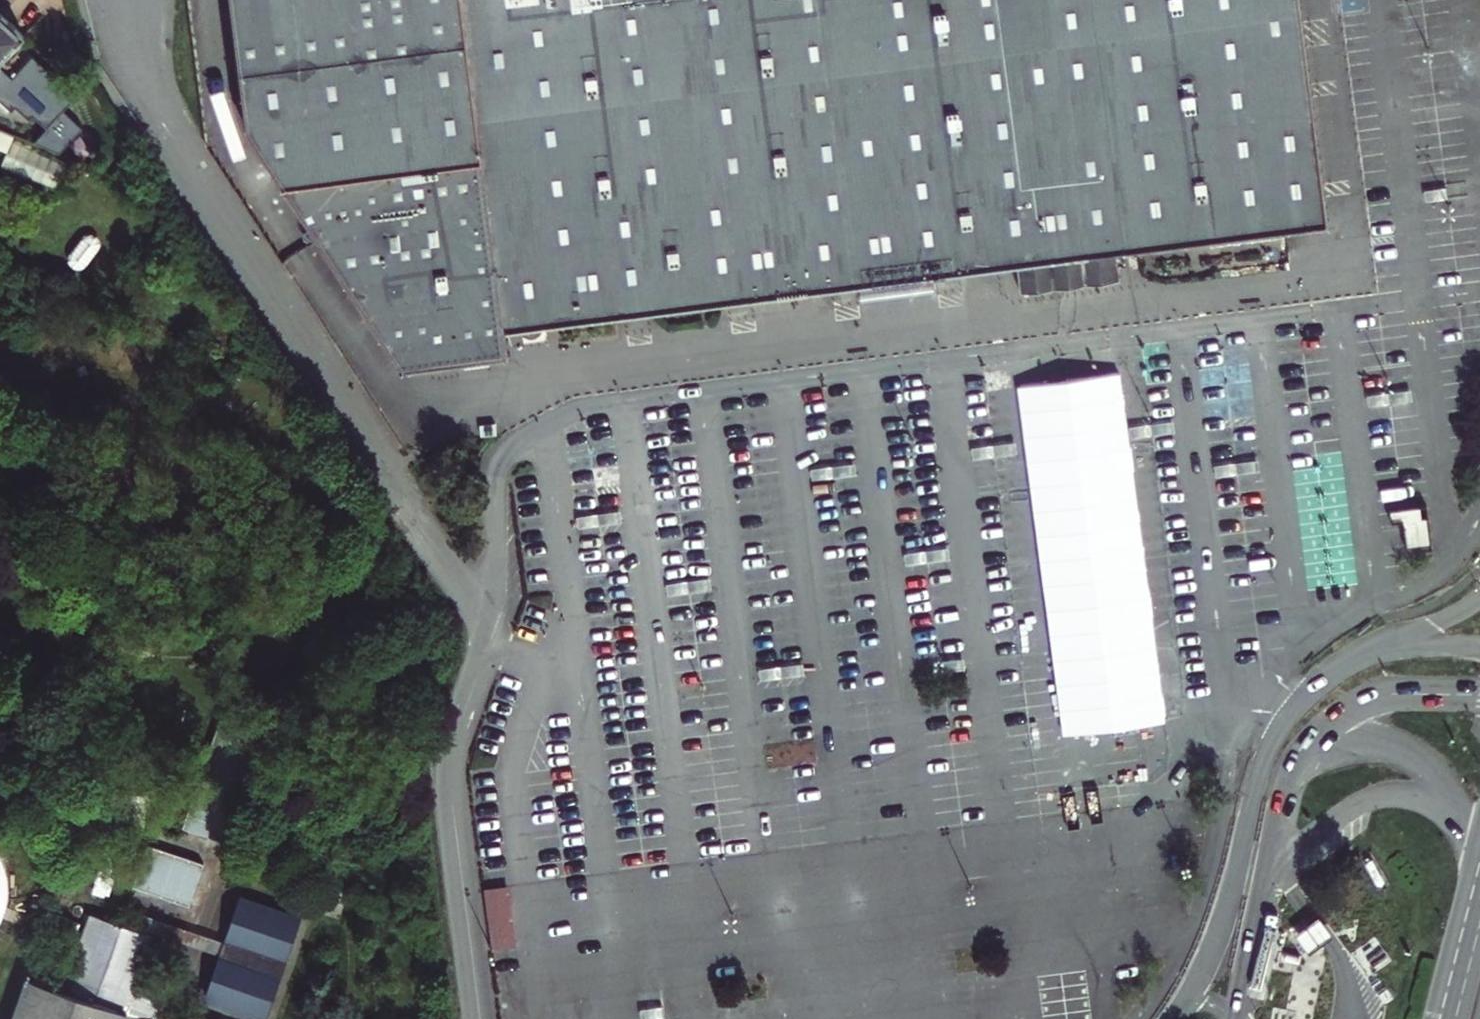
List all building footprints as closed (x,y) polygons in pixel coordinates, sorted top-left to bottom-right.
[(1296,0),(227,0),(243,127),(313,236),(397,365),(501,352),(498,325),(1014,262),(1018,291),(1070,284),(1115,279),(1112,251),(1324,224),(1296,0)] [(5,68),(0,63),(21,41),(19,37),(23,31),(17,25),(19,22),(18,20),(12,13),(8,13),(5,15),(0,10),(0,74),(5,68)] [(0,74),(0,99),(13,111),(17,107),(31,121),(36,115),(49,127),(79,96),(37,56),(16,78),(5,68),(0,74)] [(8,131),(0,128),(0,147),(7,150),(14,134),(8,131)] [(145,842),(131,884),(187,904),(201,861),(145,842)] [(489,947),(514,945),(510,885),(486,886),(489,947)] [(217,952),(201,995),(261,1016),(297,916),(238,895),(221,940),(217,952)] [(138,909),(131,931),(149,938),(152,929),(217,952),(221,940),(138,909)] [(27,1018),(160,1018),(164,1007),(137,997),(156,940),(149,938),(131,931),(92,917),(64,998),(38,989),(27,1018)]
